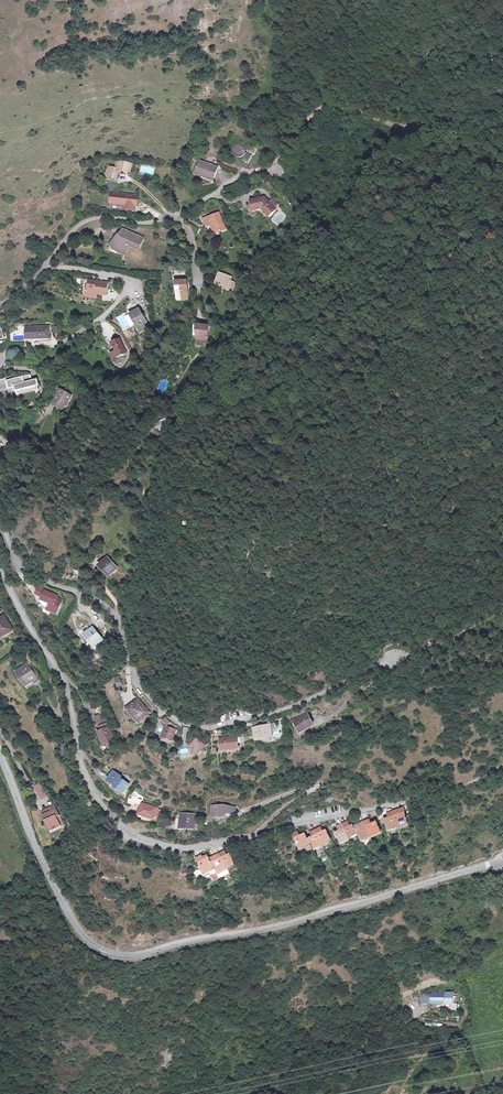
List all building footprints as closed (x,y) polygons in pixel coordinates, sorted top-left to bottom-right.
[(233,149),(233,153),(234,155),(236,157),(238,158),(241,157),(243,156),(245,153),(245,151),(245,148),(244,147),(242,146),(239,145),(236,145),(234,147),(233,149)] [(254,155),(256,149),(249,146),(247,151),(254,155)] [(248,163),(252,156),(246,153),(243,160),(248,163)] [(130,172),(132,164),(126,163),(118,161),(116,169),(110,167),(108,176),(117,178),(119,170),(130,172)] [(214,178),(218,168),(213,166),(211,165),(200,161),(195,174),(201,177),(203,173),(214,178)] [(137,206),(138,196),(111,193),(110,203),(126,205),(125,210),(134,211),(135,206),(137,206)] [(273,206),(269,203),(264,197),(251,201),(253,211),(263,208),(264,208),(267,211),(270,214),(276,209),(273,206)] [(226,229),(219,213),(210,217),(211,219),(209,220),(208,218),(203,219),(206,227),(211,225),(214,234),(226,229)] [(138,250),(143,238),(123,229),(122,231),(121,233),(120,233),(118,235),(121,237),(120,238),(118,236),(110,245),(114,248),(125,253),(129,245),(138,250)] [(235,283),(231,281),(232,278),(219,273),(216,282),(209,280),(208,285),(219,289),(220,287),(227,290),(232,292),(235,283)] [(106,295),(107,286),(98,285),(98,282),(89,281),(88,290),(87,290),(86,292),(87,293),(87,296),(96,298),(97,294),(106,295)] [(188,297),(187,281),(176,282),(178,298),(188,297)] [(145,319),(143,316),(139,309),(130,314),(133,319),(135,324),(140,332),(148,328),(148,326),(146,323),(147,322),(145,319)] [(208,341),(209,324),(206,324),(204,326),(197,325),(197,331),(198,331),(198,338),(202,338),(202,341),(208,341)] [(50,338),(49,327),(30,327),(30,330),(25,330),(26,339),(50,338)] [(204,346),(208,342),(208,341),(202,341),(202,338),(198,338),(197,345),(204,346)] [(126,353),(120,339),(112,343),(114,347),(112,348),(114,353),(111,354),(114,359),(126,353)] [(37,390),(35,380),(32,381),(31,381),(29,375),(15,378),(7,381),(9,389),(15,387),(16,387),(18,395),(37,390)] [(64,408),(71,395),(61,390),(57,397),(53,404),(55,405),(58,407),(59,406),(64,408)] [(19,450),(26,446),(22,439),(10,446),(19,450)] [(116,567),(108,559),(100,566),(108,575),(116,567)] [(56,600),(58,596),(45,591),(46,589),(39,586),(37,592),(43,595),(41,600),(42,600),(50,603),(48,608),(48,609),(57,613),(61,602),(56,600)] [(4,615),(0,618),(0,631),(3,636),(13,630),(4,615)] [(103,640),(94,628),(85,635),(94,647),(103,640)] [(38,680),(27,664),(17,671),(26,684),(32,679),(34,683),(38,680)] [(149,712),(138,699),(128,707),(136,716),(134,717),(138,722),(149,712)] [(136,716),(128,707),(127,709),(134,717),(136,716)] [(107,724),(102,714),(96,717),(100,727),(107,724)] [(300,732),(313,724),(307,714),(293,722),(300,732)] [(170,723),(165,716),(162,719),(167,725),(170,723)] [(115,741),(107,724),(100,727),(99,727),(101,731),(98,732),(102,741),(104,740),(106,745),(115,741)] [(271,735),(269,725),(268,726),(255,729),(257,739),(266,737),(271,735)] [(171,742),(175,730),(167,727),(162,739),(171,742)] [(239,748),(238,742),(237,737),(220,739),(221,751),(239,748)] [(198,755),(205,746),(197,739),(190,747),(198,755)] [(129,785),(120,778),(121,777),(114,771),(108,780),(116,785),(114,787),(123,794),(129,785)] [(46,795),(42,788),(37,791),(41,798),(46,795)] [(156,816),(157,809),(158,808),(142,803),(138,815),(154,819),(156,816)] [(236,813),(235,808),(224,805),(212,806),(213,817),(225,816),(225,814),(236,813)] [(64,824),(54,806),(50,808),(52,811),(43,816),(51,831),(64,824)] [(405,811),(409,810),(408,806),(397,810),(398,814),(406,812),(405,811)] [(52,811),(50,808),(41,812),(43,816),(52,811)] [(393,811),(398,827),(409,824),(406,812),(398,814),(397,810),(393,811)] [(398,827),(393,811),(388,812),(389,813),(387,814),(388,818),(384,819),(385,824),(386,824),(388,830),(398,827)] [(195,827),(195,816),(188,815),(181,815),(181,827),(195,827)] [(364,822),(371,837),(382,832),(377,821),(372,824),(370,819),(364,822)] [(343,824),(349,839),(358,835),(354,826),(353,825),(350,826),(349,827),(347,822),(343,824)] [(354,826),(358,835),(361,842),(363,841),(365,846),(373,842),(371,837),(364,822),(360,823),(361,825),(360,826),(359,824),(354,826)] [(349,839),(343,824),(339,826),(339,827),(337,827),(339,831),(334,833),(337,838),(338,837),(341,843),(349,839)] [(315,830),(323,844),(332,840),(327,830),(324,831),(321,827),(315,830)] [(308,839),(310,844),(312,843),(315,849),(323,844),(315,830),(310,832),(312,837),(308,839)] [(298,831),(292,834),(300,849),(304,847),(306,848),(307,852),(313,849),(310,844),(308,839),(305,833),(300,836),(298,831)] [(220,853),(227,868),(231,866),(230,865),(235,863),(230,853),(228,855),(225,851),(220,853)] [(212,857),(211,858),(216,867),(219,872),(208,878),(209,879),(212,877),(214,881),(230,873),(227,868),(220,853),(216,855),(216,857),(214,858),(213,857),(212,857)] [(202,855),(196,858),(201,867),(204,873),(210,869),(216,867),(211,858),(210,858),(209,857),(204,859),(202,855)] [(219,872),(216,867),(210,869),(213,875),(219,872)] [(453,993),(430,993),(431,1005),(453,1004),(453,993)]
